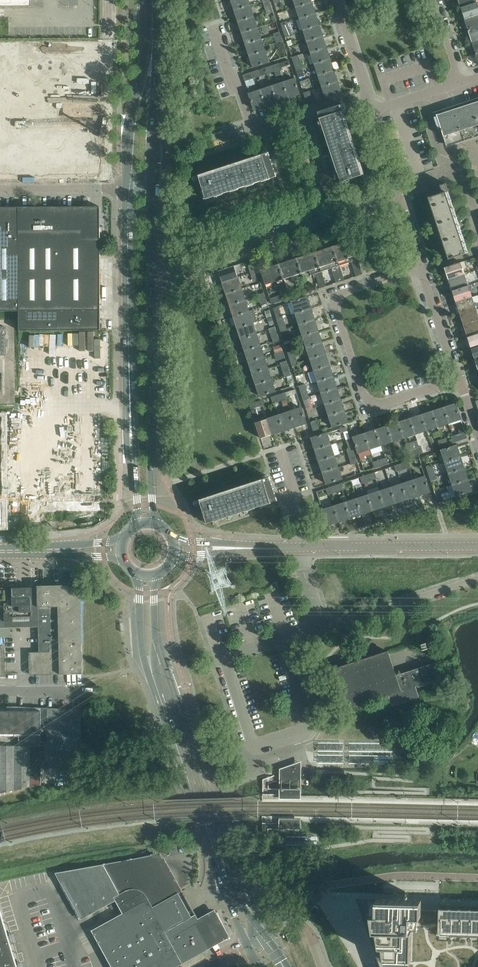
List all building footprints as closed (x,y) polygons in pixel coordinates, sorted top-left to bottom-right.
[(235,10),(250,5),(249,0),(231,0),(235,10)] [(296,7),(300,19),(315,13),(312,2),(296,7)] [(464,19),(477,15),(477,2),(460,8),(464,19)] [(235,10),(239,22),(254,16),(250,5),(235,10)] [(300,19),(304,30),(319,25),(315,13),(300,19)] [(468,31),(477,28),(477,15),(464,19),(468,31)] [(239,22),(242,33),(258,28),(254,16),(239,22)] [(304,30),(307,41),(323,36),(319,25),(304,30)] [(242,33),(246,44),(262,39),(258,28),(242,33)] [(472,42),(477,40),(477,28),(468,31),(472,42)] [(307,41),(311,53),(327,48),(323,36),(307,41)] [(246,44),(250,56),(265,51),(262,39),(246,44)] [(311,53),(315,64),(330,59),(327,48),(311,53)] [(265,51),(250,56),(254,67),(269,62),(265,51)] [(0,56),(0,171),(100,171),(100,55),(0,56)] [(315,64),(319,75),(334,70),(330,59),(315,64)] [(301,65),(295,67),(298,77),(304,75),(301,65)] [(243,75),(245,81),(261,76),(259,70),(243,75)] [(319,75),(322,87),(338,82),(334,70),(319,75)] [(295,79),(283,82),(289,98),(300,94),(295,79)] [(283,82),(272,86),(277,102),(289,98),(283,82)] [(338,82),(322,87),(326,98),(342,93),(338,82)] [(272,86),(261,90),(266,105),(277,102),(272,86)] [(266,105),(261,90),(249,94),(254,109),(266,105)] [(311,95),(305,97),(308,104),(314,102),(311,95)] [(453,107),(464,139),(477,135),(477,122),(471,101),(453,107)] [(336,178),(339,177),(341,182),(353,178),(362,175),(341,112),(344,111),(342,104),(318,112),(320,118),(320,119),(323,127),(320,128),(321,131),(324,130),(328,143),(325,144),(326,146),(329,145),(333,158),(330,159),(331,162),(334,161),(338,174),(335,175),(336,178)] [(464,139),(453,107),(436,112),(446,145),(464,139)] [(262,184),(261,181),(269,178),(270,179),(270,178),(276,176),(269,152),(262,155),(263,157),(200,178),(203,187),(202,187),(206,199),(212,197),(213,200),(215,199),(214,196),(227,192),(228,195),(231,194),(230,191),(243,187),(244,190),(247,189),(246,186),(259,182),(260,185),(262,184)] [(469,252),(446,183),(440,185),(443,193),(428,198),(448,259),(469,252)] [(19,311),(19,207),(0,207),(0,311),(19,311)] [(19,207),(19,311),(20,311),(20,330),(101,330),(100,227),(98,227),(98,209),(91,209),(91,207),(19,207)] [(352,240),(333,246),(345,280),(363,274),(358,260),(352,240)] [(333,246),(315,252),(321,271),(331,268),(336,283),(345,280),(333,246)] [(297,258),(302,272),(310,270),(311,274),(315,273),(320,288),(326,286),(321,271),(315,252),(297,258)] [(303,277),(302,272),(297,258),(279,264),(284,278),(291,276),(293,280),(303,277)] [(247,262),(252,276),(258,274),(253,260),(247,262)] [(444,268),(448,279),(466,273),(462,262),(444,268)] [(285,283),(284,278),(279,264),(261,270),(265,284),(274,282),(275,286),(285,283)] [(219,271),(223,282),(238,277),(234,266),(219,271)] [(448,279),(452,291),(469,285),(466,273),(448,279)] [(223,282),(226,294),(242,289),(238,277),(223,282)] [(452,291),(456,302),(473,296),(469,285),(452,291)] [(297,289),(299,295),(308,292),(306,286),(297,289)] [(226,294),(230,305),(246,300),(242,289),(226,294)] [(288,292),(270,298),(272,304),(290,298),(288,292)] [(456,302),(459,313),(477,308),(473,296),(456,302)] [(259,299),(261,305),(267,303),(265,297),(259,299)] [(292,302),(295,313),(311,308),(307,297),(292,302)] [(230,305),(234,316),(249,311),(246,300),(230,305)] [(295,313),(299,324),(315,319),(311,308),(295,313)] [(463,325),(477,320),(477,311),(477,308),(459,313),(463,325)] [(234,316),(238,328),(253,323),(249,311),(234,316)] [(299,324),(303,336),(319,331),(315,319),(299,324)] [(467,336),(477,333),(477,320),(463,325),(467,336)] [(238,328),(241,339),(257,334),(253,323),(238,328)] [(270,333),(272,339),(279,337),(276,331),(270,333)] [(303,336),(307,347),(322,342),(319,331),(303,336)] [(471,348),(477,345),(477,333),(467,336),(471,348)] [(241,339),(245,351),(261,346),(257,334),(241,339)] [(307,347),(310,359),(326,354),(322,342),(307,347)] [(245,351),(249,362),(264,357),(261,346),(245,351)] [(289,356),(291,362),(297,360),(295,354),(289,356)] [(310,359),(314,370),(330,365),(326,354),(310,359)] [(249,362),(253,373),(268,368),(264,357),(249,362)] [(281,367),(284,373),(290,371),(288,365),(281,367)] [(314,370),(318,382),(334,376),(330,365),(314,370)] [(253,373),(256,385),(272,380),(268,368),(253,373)] [(318,382),(322,393),(337,388),(334,376),(318,382)] [(272,380),(256,385),(260,396),(276,391),(272,380)] [(300,390),(302,396),(308,394),(306,388),(300,390)] [(322,393),(325,404),(341,399),(337,388),(322,393)] [(325,404),(329,416),(345,411),(341,399),(325,404)] [(456,403),(445,407),(450,423),(461,419),(456,403)] [(302,407),(290,411),(295,427),(307,423),(302,407)] [(445,407),(433,411),(438,426),(450,423),(445,407)] [(290,411),(279,415),(284,431),(295,427),(290,411)] [(345,411),(329,416),(333,427),(348,422),(345,411)] [(433,411),(422,415),(427,430),(438,426),(433,411)] [(279,415),(267,419),(272,434),(284,431),(279,415)] [(422,415),(410,418),(415,434),(427,430),(422,415)] [(410,418),(399,422),(404,438),(415,434),(410,418)] [(272,434),(267,419),(256,422),(261,438),(272,434)] [(399,422),(388,426),(393,441),(404,438),(399,422)] [(388,426),(376,430),(381,445),(393,441),(388,426)] [(341,433),(344,432),(346,439),(350,438),(346,427),(340,429),(341,433)] [(376,430),(365,433),(370,449),(381,445),(376,430)] [(465,432),(456,434),(458,441),(467,438),(465,432)] [(312,438),(315,449),(331,444),(327,433),(312,438)] [(365,433),(353,437),(358,453),(359,453),(361,460),(365,459),(364,456),(371,454),(370,449),(365,433)] [(315,449),(319,461),(335,456),(331,444),(315,449)] [(441,450),(445,462),(461,457),(457,445),(441,450)] [(319,461),(323,472),(338,467),(335,456),(319,461)] [(445,462),(449,473),(464,468),(461,457),(445,462)] [(345,470),(347,476),(360,472),(358,466),(345,470)] [(338,467),(323,472),(327,484),(342,479),(338,467)] [(449,473),(453,485),(468,479),(464,468),(449,473)] [(263,479),(264,481),(271,502),(277,500),(270,476),(263,479)] [(425,476),(414,480),(419,495),(430,492),(425,476)] [(468,479),(453,485),(456,496),(472,491),(468,479)] [(414,480),(402,484),(407,499),(419,495),(414,480)] [(264,481),(248,486),(255,507),(260,506),(261,509),(264,508),(263,505),(271,502),(264,481)] [(402,484),(391,487),(396,503),(407,499),(402,484)] [(248,486),(232,492),(239,513),(244,511),(245,514),(248,513),(247,510),(255,507),(248,486)] [(391,487),(380,491),(385,507),(396,503),(391,487)] [(380,491),(368,495),(373,510),(385,507),(380,491)] [(232,492),(216,497),(223,518),(228,516),(229,519),(232,518),(231,515),(239,513),(232,492)] [(368,495),(357,499),(362,514),(373,510),(368,495)] [(223,518),(216,497),(201,502),(204,511),(203,511),(207,523),(213,521),(214,524),(217,523),(216,520),(223,518)] [(357,499),(345,502),(350,518),(362,514),(357,499)] [(345,502),(334,506),(339,522),(350,518),(345,502)] [(339,522),(334,506),(322,510),(328,525),(339,522)] [(38,589),(39,626),(39,653),(29,653),(30,675),(60,674),(83,674),(81,585),(38,586),(38,589)] [(13,588),(5,588),(6,627),(11,627),(35,627),(39,626),(38,589),(13,590),(13,588)] [(6,627),(0,628),(0,638),(11,637),(11,627),(6,627)] [(388,651),(333,669),(346,709),(389,695),(392,706),(419,697),(416,686),(440,678),(435,662),(394,676),(387,653),(388,652),(388,651)] [(41,736),(42,708),(10,706),(10,709),(0,708),(0,735),(41,736)] [(41,736),(41,747),(41,767),(81,768),(81,709),(42,708),(41,736)] [(343,742),(318,742),(318,751),(343,751),(343,742)] [(387,743),(350,742),(350,751),(392,752),(392,747),(387,747),(387,743)] [(41,747),(30,746),(0,746),(0,793),(41,784),(41,767),(41,747)] [(344,754),(319,754),(319,763),(344,763),(344,754)] [(393,755),(349,755),(349,764),(393,764),(393,755)] [(283,770),(283,789),(300,789),(301,764),(291,768),(283,770)] [(45,773),(47,782),(66,778),(65,770),(53,773),(53,771),(45,773)] [(56,873),(81,918),(86,916),(87,917),(116,900),(123,913),(92,930),(112,966),(175,966),(209,948),(194,920),(191,915),(158,855),(157,854),(156,854),(155,854),(156,854),(107,863),(56,873)] [(360,907),(362,913),(361,912),(380,966),(412,966),(412,937),(416,937),(417,908),(417,907),(371,907),(360,907)] [(0,908),(0,966),(18,966),(0,908)] [(439,908),(439,909),(438,937),(477,938),(477,909),(439,908)] [(198,918),(194,920),(209,948),(223,940),(229,937),(216,913),(211,916),(200,922),(198,918)]
